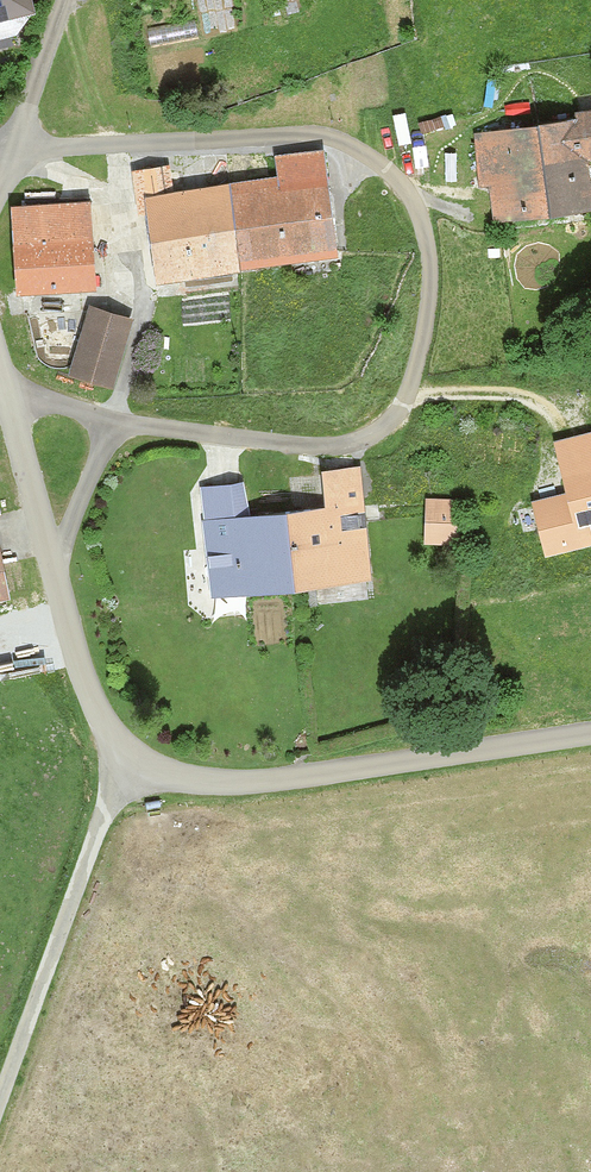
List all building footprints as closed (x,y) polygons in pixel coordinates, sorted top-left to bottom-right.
[(16,33),(11,15),(27,11),(25,0),(0,0),(0,37),(16,33)] [(578,157),(590,154),(590,106),(470,130),(473,176),(480,175),(487,220),(585,205),(578,157)] [(229,267),(328,255),(314,146),(268,151),(268,175),(218,181),(229,267)] [(144,280),(229,267),(218,181),(166,189),(163,162),(128,167),(144,280)] [(3,203),(5,292),(83,290),(81,201),(3,203)] [(107,384),(128,316),(82,301),(60,370),(107,384)] [(559,492),(522,500),(535,556),(590,543),(590,428),(546,439),(559,492)] [(365,576),(356,463),(313,465),(316,504),(270,506),(277,584),(365,576)] [(200,487),(207,591),(277,584),(270,506),(240,508),(238,484),(200,487)] [(415,545),(454,547),(456,497),(417,495),(415,545)]
